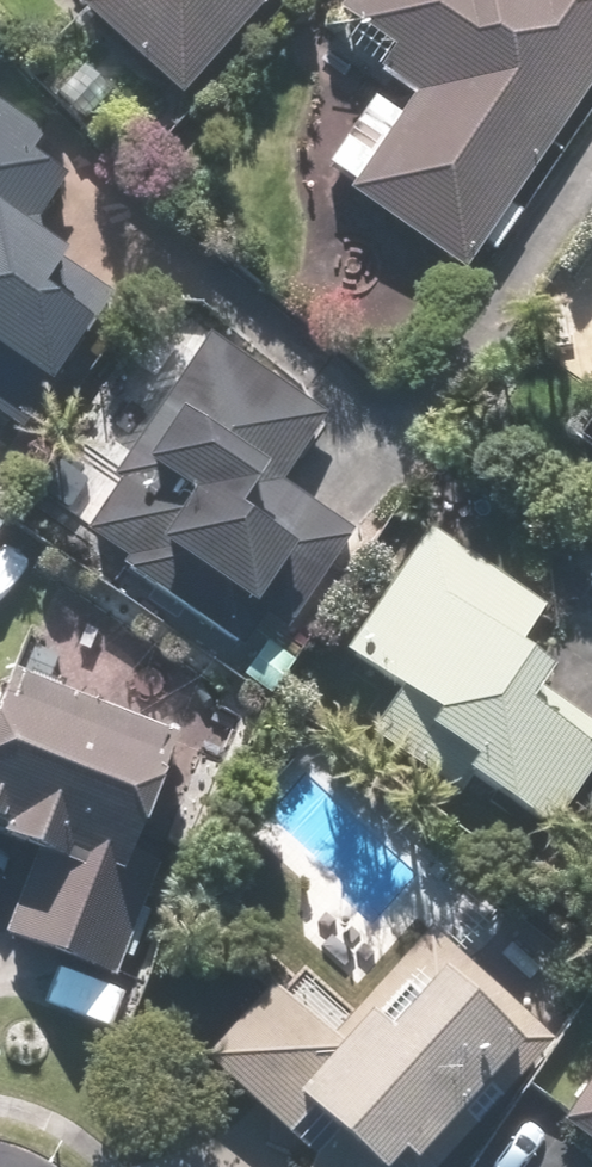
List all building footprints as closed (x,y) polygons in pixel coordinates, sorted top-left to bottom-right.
[(275,0),(88,0),(194,92),(275,0)] [(591,87),(591,0),(353,0),(334,29),(396,71),(330,169),(472,265),(591,87)] [(0,101),(0,407),(32,429),(110,318),(61,285),(83,254),(42,225),(76,176),(40,151),(50,136),(0,101)] [(337,421),(221,330),(131,445),(146,456),(89,529),(242,648),(269,615),(291,632),(364,538),(290,481),(337,421)] [(436,527),(356,650),(408,685),(379,729),(476,793),(486,777),(553,821),(591,760),(591,699),(560,677),(569,663),(533,640),(556,604),(436,527)] [(27,669),(0,730),(0,811),(26,823),(19,839),(47,851),(12,929),(59,950),(38,997),(98,1023),(171,859),(148,849),(195,743),(27,669)] [(538,1036),(435,927),(354,1010),(302,964),(215,1053),(320,1148),(314,1166),(421,1166),(538,1036)] [(578,1123),(591,1132),(591,1103),(578,1123)]
